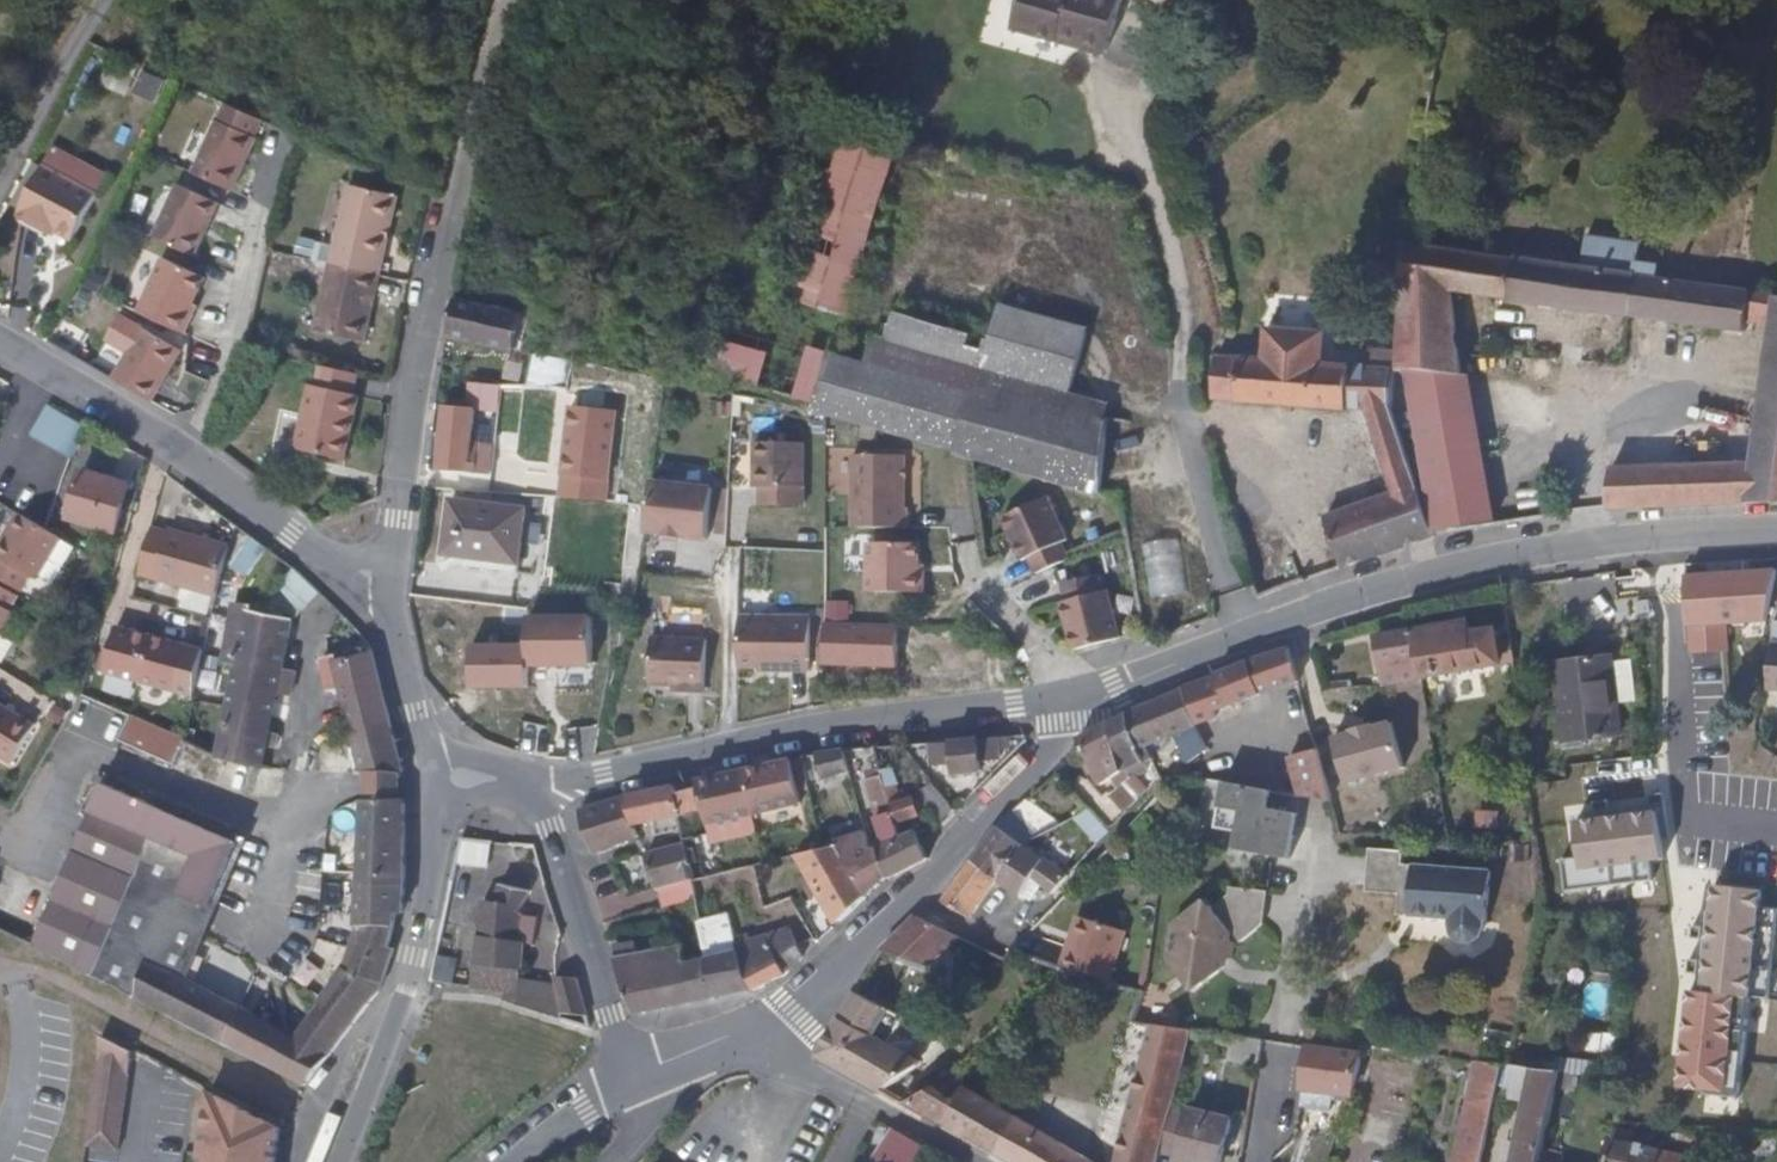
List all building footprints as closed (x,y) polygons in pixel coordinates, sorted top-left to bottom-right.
[(1116,0),(1016,0),(1008,28),(1054,40),(1056,31),(1077,36),(1076,46),(1100,52),(1100,48),(1103,48),(1116,0)] [(1076,46),(1077,36),(1056,31),(1054,40),(1076,46)] [(234,191),(260,136),(256,135),(263,118),(228,102),(221,118),(218,117),(192,172),(234,191)] [(843,313),(871,213),(884,167),(836,154),(797,292),(826,300),(823,308),(843,313)] [(76,242),(98,198),(44,170),(19,218),(45,231),(47,228),(76,242)] [(381,252),(394,194),(345,183),(327,263),(369,272),(374,251),(381,252)] [(196,257),(219,204),(177,185),(153,238),(196,257)] [(1413,257),(1414,242),(1414,232),(1375,228),(1373,253),(1413,257)] [(1462,289),(1752,328),(1753,318),(1776,321),(1776,293),(1758,290),(1662,277),(1663,261),(1651,258),(1652,241),(1592,232),(1587,266),(1414,242),(1413,257),(1409,339),(1405,407),(1423,408),(1424,372),(1474,369),(1462,289)] [(377,274),(381,252),(374,251),(369,272),(377,274)] [(191,302),(202,277),(161,258),(136,312),(184,334),(197,304),(191,302)] [(362,341),(368,313),(361,312),(369,272),(327,263),(312,331),(362,341)] [(368,313),(377,274),(369,272),(361,312),(368,313)] [(1088,324),(929,278),(885,324),(875,333),(1070,388),(1088,324)] [(501,341),(508,303),(447,289),(440,330),(501,341)] [(824,392),(839,341),(727,309),(725,314),(716,362),(824,392)] [(1115,400),(1070,388),(875,333),(844,324),(839,341),(824,392),(820,409),(1096,479),(1115,400)] [(1405,407),(1409,339),(1396,339),(1395,369),(1384,369),(1384,361),(1362,358),(1362,367),(1349,366),(1349,357),(1339,357),(1339,365),(1328,365),(1330,328),(1274,325),(1272,355),(1228,352),(1223,393),(1374,406),(1396,493),(1323,513),(1337,562),(1344,568),(1350,567),(1397,551),(1436,543),(1423,486),(1406,414),(1405,407)] [(153,403),(182,351),(142,329),(113,380),(153,403)] [(1775,348),(1766,420),(1776,421),(1776,348),(1775,348)] [(567,377),(570,355),(555,352),(551,377),(567,377)] [(343,457),(357,393),(349,392),(354,371),(317,363),(313,382),(307,382),(293,447),(343,457)] [(1480,405),(1474,369),(1424,372),(1423,408),(1423,410),(1429,409),(1480,405)] [(562,408),(567,377),(551,377),(542,377),(538,406),(562,408)] [(469,437),(473,402),(441,399),(434,459),(487,463),(489,452),(489,447),(474,446),(475,437),(469,437)] [(80,440),(87,427),(49,404),(33,434),(72,456),(80,440)] [(503,421),(504,405),(496,404),(493,420),(503,421)] [(1489,465),(1480,405),(1429,409),(1432,483),(1423,486),(1436,543),(1511,527),(1509,465),(1489,465)] [(1766,420),(1761,466),(1661,472),(1619,473),(1621,512),(1734,505),(1776,503),(1776,421),(1766,420)] [(796,501),(795,435),(746,436),(747,482),(751,482),(752,501),(796,501)] [(900,520),(898,447),(843,447),(844,521),(900,520)] [(497,464),(497,453),(489,452),(487,463),(497,464)] [(116,527),(128,482),(81,470),(70,513),(116,527)] [(692,533),(702,481),(642,470),(633,521),(650,524),(650,527),(667,530),(668,527),(672,528),(671,530),(692,533)] [(1076,526),(1056,479),(995,505),(1015,552),(1023,549),(1030,567),(1077,547),(1071,530),(1076,526)] [(511,560),(518,498),(445,490),(439,542),(458,545),(457,555),(511,560)] [(62,537),(19,512),(0,546),(0,557),(2,558),(0,561),(0,577),(22,590),(31,575),(38,579),(62,537)] [(218,592),(227,560),(231,545),(168,525),(154,574),(218,592)] [(915,587),(915,554),(910,554),(910,537),(858,536),(858,586),(915,587)] [(251,575),(268,551),(251,539),(234,564),(251,575)] [(1164,592),(1188,588),(1183,555),(1158,559),(1164,592)] [(298,615),(319,588),(297,568),(266,608),(274,610),(298,615)] [(1113,635),(1103,586),(1095,587),(1091,569),(1054,578),(1058,596),(1053,597),(1064,646),(1113,635)] [(1768,622),(1774,569),(1686,574),(1686,589),(1689,653),(1729,652),(1729,623),(1768,622)] [(14,616),(9,614),(19,597),(0,585),(0,639),(14,616)] [(187,588),(183,605),(210,611),(214,594),(187,588)] [(827,662),(900,665),(902,620),(853,618),(854,596),(829,596),(827,662)] [(257,770),(291,624),(271,619),(274,610),(266,608),(259,618),(247,614),(247,611),(237,609),(227,664),(239,667),(219,761),(257,770)] [(527,662),(592,664),(594,611),(529,610),(527,662)] [(799,668),(798,614),(728,615),(728,666),(761,665),(765,669),(799,668)] [(1512,676),(1509,640),(1494,643),(1493,630),(1467,634),(1465,623),(1412,635),(1419,680),(1419,683),(1499,667),(1500,678),(1512,676)] [(1773,624),(1765,695),(1776,696),(1776,625),(1773,624)] [(704,682),(706,652),(706,630),(653,626),(650,672),(672,674),(672,680),(704,682)] [(137,683),(151,636),(117,627),(103,672),(137,683)] [(1419,680),(1412,635),(1372,641),(1378,672),(1383,671),(1385,686),(1419,680)] [(192,700),(201,652),(151,636),(137,683),(192,700)] [(382,666),(374,648),(345,649),(346,667),(366,667),(366,665),(382,666)] [(1294,682),(1288,658),(1286,650),(1245,655),(1254,694),(1294,682)] [(1318,691),(1308,654),(1288,658),(1294,682),(1297,696),(1318,691)] [(1254,694),(1245,655),(1205,671),(1217,707),(1227,704),(1254,694)] [(1616,737),(1610,661),(1555,665),(1561,742),(1616,737)] [(359,1014),(381,991),(393,952),(390,949),(399,908),(404,906),(411,871),(399,789),(398,782),(392,739),(382,676),(367,676),(366,667),(346,667),(331,667),(334,699),(351,699),(359,785),(359,792),(364,862),(347,939),(335,976),(329,985),(310,1011),(345,1031),(359,1014)] [(1131,739),(1208,710),(1217,707),(1205,671),(1118,707),(1131,739)] [(33,723),(0,704),(0,756),(11,762),(33,723)] [(1222,720),(1222,714),(1228,710),(1227,704),(1217,707),(1208,710),(1209,724),(1222,720)] [(1131,739),(1118,707),(1097,716),(1109,748),(1113,757),(1133,749),(1131,739)] [(1109,748),(1097,716),(1068,730),(1069,738),(1072,741),(1077,754),(1086,751),(1088,755),(1109,748)] [(185,744),(135,721),(128,740),(176,763),(185,744)] [(1400,769),(1387,721),(1326,737),(1339,786),(1400,769)] [(986,753),(985,731),(970,733),(971,755),(986,753)] [(971,755),(970,733),(941,735),(942,759),(943,769),(972,766),(971,755)] [(942,759),(941,735),(924,737),(926,760),(942,759)] [(876,752),(874,742),(866,743),(869,755),(876,752)] [(835,774),(832,746),(814,748),(818,776),(835,774)] [(1196,777),(1202,754),(1190,751),(1169,772),(1196,777)] [(786,796),(778,752),(772,752),(773,759),(734,767),(741,812),(786,796)] [(1323,803),(1311,753),(1281,757),(1291,796),(1323,803)] [(1144,775),(1139,771),(1148,763),(1142,755),(1133,762),(1128,757),(1112,774),(1129,791),(1144,775)] [(1059,774),(1046,760),(1038,768),(1052,782),(1059,774)] [(882,796),(873,769),(871,763),(854,769),(864,803),(867,802),(882,796)] [(909,808),(904,791),(892,793),(887,779),(891,778),(887,765),(873,769),(882,796),(888,815),(909,808)] [(741,812),(734,767),(682,777),(686,804),(690,830),(741,812)] [(1129,791),(1112,774),(1106,779),(1101,775),(1093,783),(1115,806),(1129,791)] [(686,804),(682,777),(661,782),(660,778),(621,788),(619,791),(613,793),(622,825),(665,812),(665,807),(686,804)] [(1278,836),(1283,813),(1261,809),(1264,791),(1218,781),(1211,818),(1232,822),(1230,832),(1226,850),(1282,860),(1284,856),(1286,837),(1278,836)] [(1487,797),(1487,782),(1474,783),(1474,797),(1487,797)] [(175,973),(195,921),(228,842),(107,786),(36,942),(75,962),(186,1023),(203,989),(175,973)] [(622,825),(613,793),(569,808),(580,847),(582,849),(625,836),(622,825)] [(916,849),(908,825),(893,831),(888,815),(882,796),(867,802),(870,843),(863,847),(871,872),(874,872),(898,860),(916,849)] [(985,876),(1013,846),(1016,843),(1027,835),(998,806),(978,826),(957,854),(985,876)] [(1661,860),(1655,810),(1579,818),(1584,857),(1585,869),(1651,861),(1661,860)] [(1286,837),(1290,814),(1283,813),(1278,836),(1286,837)] [(1230,832),(1232,822),(1211,818),(1209,828),(1230,832)] [(666,839),(664,829),(643,835),(644,845),(666,839)] [(1063,862),(1078,846),(1066,835),(1051,851),(1063,862)] [(463,839),(461,861),(488,864),(490,842),(463,839)] [(673,867),(666,839),(644,845),(629,850),(638,884),(664,876),(668,894),(678,890),(682,889),(680,881),(675,880),(673,867)] [(871,872),(863,847),(849,856),(840,842),(823,853),(848,892),(871,872)] [(1051,874),(1036,860),(1041,855),(1031,847),(1025,850),(1016,843),(1013,846),(985,876),(1008,894),(1021,880),(1035,892),(1051,874)] [(823,853),(818,845),(790,854),(824,913),(848,892),(823,853)] [(1479,922),(1483,872),(1395,865),(1395,852),(1362,849),(1359,892),(1391,896),(1399,895),(1405,901),(1402,904),(1401,917),(1442,920),(1443,936),(1452,944),(1464,944),(1472,938),(1476,929),(1476,923),(1479,922)] [(951,914),(985,876),(957,854),(925,895),(951,914)] [(1585,869),(1584,857),(1561,861),(1564,892),(1654,882),(1651,861),(1585,869)] [(771,882),(768,861),(755,865),(758,887),(771,882)] [(758,887),(755,865),(736,872),(742,893),(758,887)] [(742,893),(736,872),(722,876),(726,898),(742,893)] [(714,902),(726,898),(722,876),(682,889),(678,890),(684,923),(717,917),(714,902)] [(512,979),(516,940),(506,937),(526,886),(483,880),(481,895),(467,894),(456,985),(490,989),(490,997),(497,1000),(509,1002),(512,979)] [(1763,893),(1714,887),(1702,995),(1738,999),(1751,999),(1763,893)] [(1222,956),(1224,942),(1230,941),(1252,923),(1257,891),(1218,888),(1218,892),(1202,905),(1196,897),(1162,920),(1158,958),(1182,990),(1215,965),(1216,957),(1222,956)] [(684,923),(678,890),(668,894),(650,900),(651,908),(657,907),(660,929),(667,929),(667,935),(685,932),(684,923)] [(1405,901),(1399,895),(1391,896),(1390,917),(1401,917),(1402,904),(1405,901)] [(1098,971),(1112,921),(1065,906),(1050,956),(1098,971)] [(911,966),(940,930),(900,911),(869,948),(911,966)] [(731,966),(723,916),(717,917),(684,923),(685,932),(689,956),(694,992),(743,985),(751,980),(786,948),(776,936),(756,955),(731,966)] [(335,976),(347,939),(307,931),(296,975),(329,985),(335,976)] [(694,992),(689,956),(664,960),(660,946),(601,950),(618,1002),(694,992)] [(571,1002),(564,970),(542,973),(543,983),(547,1006),(571,1002)] [(547,1006),(543,983),(512,979),(509,1002),(548,1011),(547,1006)] [(325,1056),(293,1038),(203,989),(186,1023),(300,1085),(325,1056)] [(875,1041),(888,1013),(844,990),(810,1050),(896,1101),(916,1081),(904,1074),(910,1060),(875,1041)] [(1738,999),(1702,995),(1690,993),(1680,1089),(1728,1094),(1738,999)] [(325,1056),(345,1031),(310,1011),(293,1038),(325,1056)] [(1153,1141),(1183,1028),(1142,1017),(1138,1033),(1113,1133),(1153,1141)] [(117,1144),(130,1041),(97,1024),(83,1140),(117,1144)] [(1236,1033),(1230,1057),(1258,1064),(1264,1040),(1236,1033)] [(1336,1095),(1344,1052),(1308,1047),(1299,1090),(1336,1095)] [(1478,1112),(1489,1061),(1464,1058),(1454,1107),(1478,1112)] [(1556,1067),(1501,1062),(1500,1071),(1495,1091),(1518,1097),(1501,1161),(1533,1161),(1536,1149),(1556,1067)] [(923,1117),(937,1093),(916,1081),(896,1101),(923,1117)] [(278,1121),(208,1083),(198,1161),(273,1161),(278,1121)] [(953,1134),(975,1097),(962,1090),(943,1097),(937,1093),(923,1117),(953,1134)] [(979,1150),(1001,1111),(975,1097),(953,1134),(979,1150)] [(1478,1112),(1454,1107),(1442,1161),(1468,1161),(1478,1112)] [(1001,1111),(979,1150),(999,1161),(1092,1161),(1001,1111)] [(921,1146),(890,1129),(865,1161),(909,1161),(921,1146)] [(1153,1141),(1113,1133),(1105,1161),(1147,1161),(1153,1141)] [(1668,1141),(1669,1134),(1644,1133),(1644,1140),(1668,1141)] [(1699,1144),(1700,1136),(1682,1135),(1681,1143),(1699,1144)] [(1630,1143),(1609,1137),(1600,1161),(1624,1161),(1630,1143)] [(1653,1149),(1630,1143),(1624,1161),(1650,1161),(1653,1149)] [(1556,1155),(1536,1149),(1533,1161),(1554,1161),(1556,1155)] [(1678,1157),(1653,1149),(1650,1161),(1677,1161),(1678,1157)]
